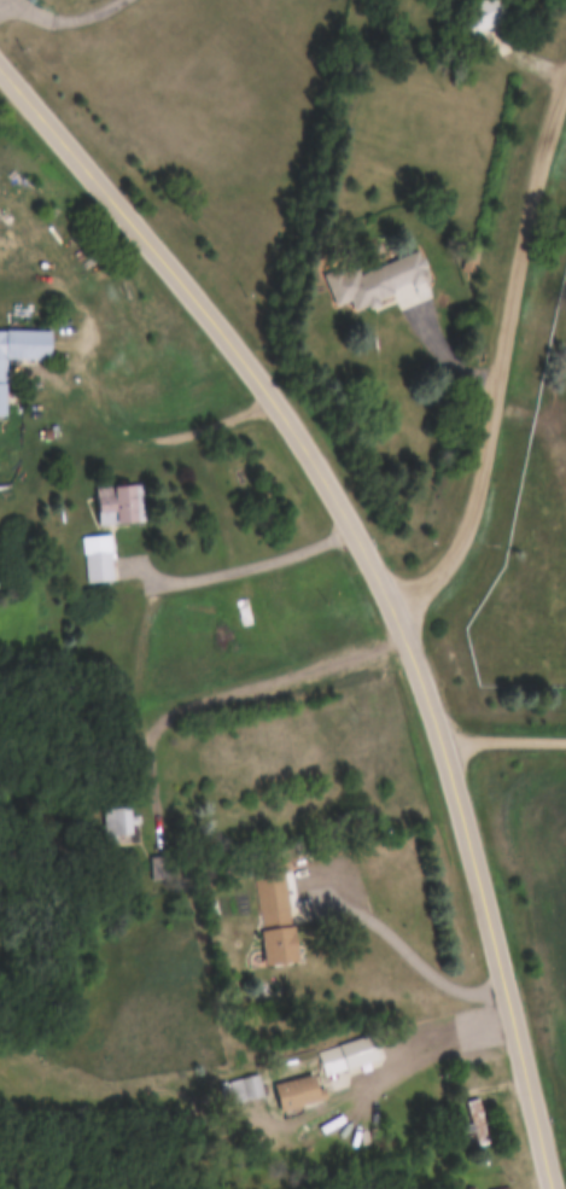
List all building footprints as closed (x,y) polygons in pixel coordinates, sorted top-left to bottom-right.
[(470,34),(506,24),(499,0),(476,0),(462,4),(470,34)] [(362,273),(360,265),(328,275),(338,306),(352,301),(355,309),(433,283),(422,253),(362,273)] [(55,331),(0,331),(0,417),(8,417),(8,361),(55,361),(55,331)] [(100,488),(101,525),(148,523),(147,486),(100,488)] [(86,583),(117,583),(116,552),(86,553),(86,583)] [(111,810),(111,838),(140,837),(140,810),(111,810)] [(171,858),(154,860),(157,881),(174,879),(171,858)] [(264,925),(293,922),(291,904),(263,907),(264,925)] [(269,966),(304,963),(300,926),(266,929),(269,966)] [(274,1082),(280,1110),(323,1102),(317,1074),(274,1082)] [(232,1101),(262,1096),(258,1075),(229,1081),(232,1101)] [(474,1149),(493,1146),(484,1099),(465,1103),(474,1149)]
